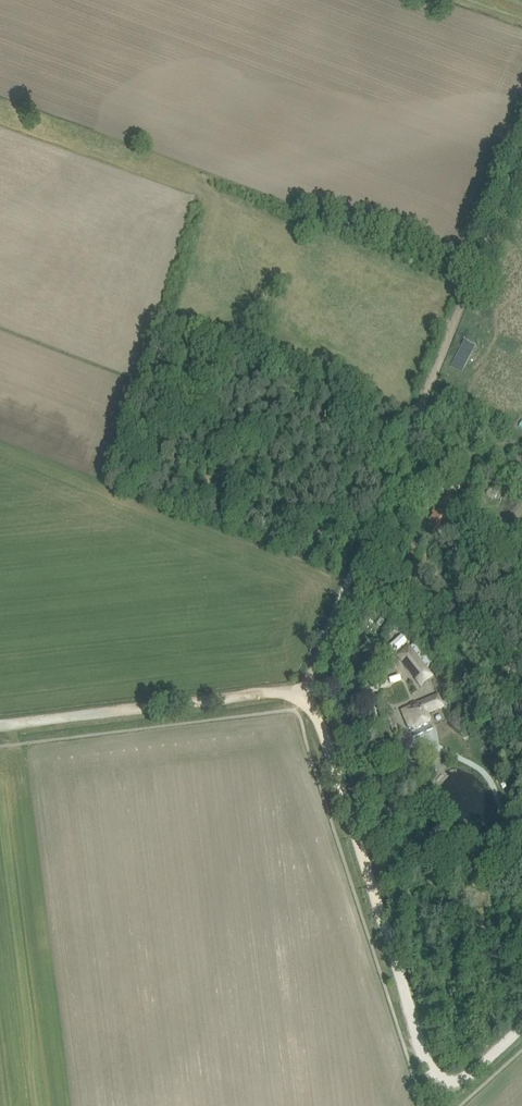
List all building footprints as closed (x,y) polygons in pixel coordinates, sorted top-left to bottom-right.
[(498,473),(485,492),(501,503),(513,484),(498,473)] [(476,503),(484,510),(491,502),(482,494),(476,503)] [(430,521),(438,528),(444,533),(462,507),(447,495),(436,509),(438,511),(430,521)] [(379,578),(373,591),(381,595),(387,581),(379,578)] [(434,663),(417,641),(411,645),(429,667),(434,663)] [(409,645),(396,655),(420,686),(433,675),(409,645)] [(438,695),(412,706),(402,711),(409,729),(414,727),(417,728),(429,723),(424,713),(442,706),(438,695)]
